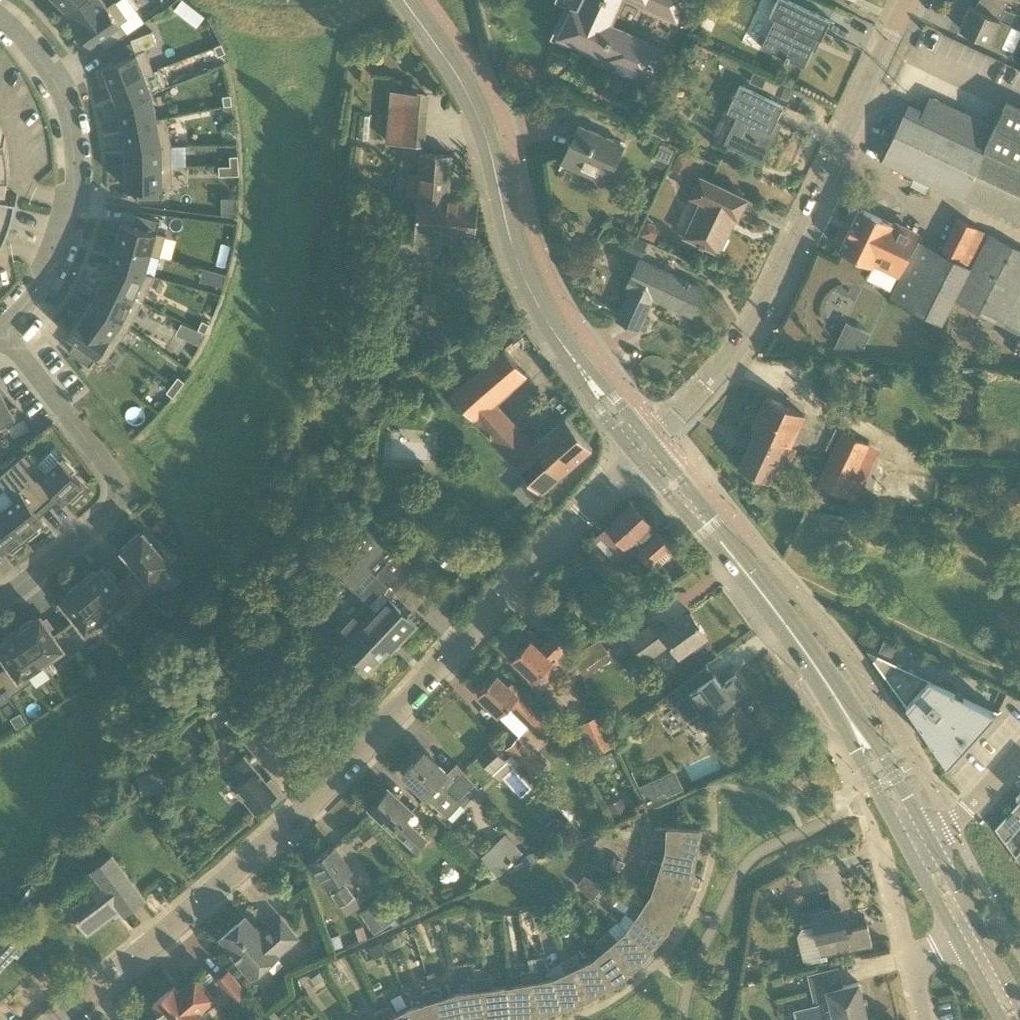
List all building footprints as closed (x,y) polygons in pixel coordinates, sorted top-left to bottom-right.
[(67,11),(83,0),(56,0),(67,11)] [(104,0),(83,0),(67,11),(79,27),(108,7),(108,6),(104,0)] [(183,0),(175,11),(197,28),(205,18),(183,0)] [(578,10),(573,8),(560,36),(602,56),(600,61),(648,83),(664,49),(611,25),(623,0),(582,0),(578,10)] [(677,21),(686,0),(632,0),(677,21)] [(761,48),(774,53),(786,59),(785,60),(788,62),(789,60),(804,67),(812,50),(818,38),(821,40),(831,20),(789,0),(778,0),(770,16),(775,18),(761,48)] [(1005,9),(987,0),(980,0),(976,8),(971,6),(960,29),(1002,48),(1013,26),(1000,20),(1005,9)] [(1005,9),(1010,0),(987,0),(1005,9)] [(116,1),(108,6),(108,7),(79,27),(91,45),(101,38),(108,48),(128,34),(122,24),(129,19),(116,1)] [(934,36),(944,39),(938,55),(1017,84),(1019,76),(1019,64),(935,32),(934,36)] [(137,53),(132,42),(109,51),(113,62),(103,66),(111,87),(145,74),(145,75),(154,71),(146,50),(137,53)] [(222,44),(215,47),(218,56),(226,53),(222,44)] [(145,74),(111,87),(119,106),(152,93),(145,75),(145,74)] [(772,132),(784,106),(741,85),(728,112),(741,118),(727,145),(764,163),(777,134),(772,132)] [(157,119),(152,93),(119,106),(122,126),(158,119),(157,119)] [(231,95),(223,97),(225,106),(233,105),(231,95)] [(921,123),(905,116),(904,115),(882,162),(1019,227),(1019,109),(1007,103),(983,153),(921,123)] [(905,116),(921,123),(926,113),(910,106),(905,116)] [(234,120),(232,107),(222,109),(225,122),(234,120)] [(391,109),(388,142),(424,145),(426,112),(391,109)] [(651,133),(668,141),(676,123),(659,115),(651,133)] [(158,119),(122,126),(126,146),(172,146),(167,117),(157,119),(158,119)] [(4,238),(10,225),(15,209),(18,195),(7,194),(8,185),(9,175),(10,175),(10,166),(9,156),(8,146),(5,136),(4,137),(1,127),(0,124),(0,236),(4,238)] [(605,183),(606,184),(624,146),(581,125),(560,170),(561,170),(567,159),(607,178),(605,183)] [(669,163),(675,149),(662,144),(656,157),(669,163)] [(127,169),(172,167),(172,146),(126,146),(127,169)] [(481,193),(477,193),(450,190),(452,155),(423,152),(421,175),(412,174),(410,193),(419,194),(415,235),(476,242),(481,193)] [(679,154),(672,169),(685,176),(693,160),(679,154)] [(238,156),(230,156),(231,166),(239,166),(238,156)] [(239,166),(231,166),(232,176),(240,175),(239,166)] [(173,189),(172,167),(127,169),(127,189),(138,189),(138,201),(163,201),(163,189),(173,189)] [(732,215),(735,217),(738,218),(747,199),(701,177),(692,196),(704,202),(688,237),(684,235),(684,236),(700,244),(699,246),(704,248),(705,246),(721,254),(722,253),(719,251),(730,229),(726,227),(732,215)] [(897,277),(918,236),(860,209),(841,250),(874,266),(897,277)] [(151,255),(160,258),(167,235),(157,233),(160,221),(136,214),(133,226),(123,223),(117,245),(151,254),(151,255)] [(944,322),(971,267),(987,233),(959,219),(943,253),(919,242),(892,295),(944,322)] [(990,235),(956,300),(1002,325),(1019,291),(1019,251),(990,235)] [(633,236),(627,250),(642,257),(649,243),(633,236)] [(146,274),(146,273),(151,255),(151,254),(117,245),(111,264),(146,274)] [(633,288),(619,318),(639,328),(656,292),(693,310),(691,315),(692,316),(704,290),(640,260),(628,286),(633,288)] [(155,276),(146,273),(146,274),(111,264),(102,283),(143,302),(155,276)] [(143,302),(102,283),(93,301),(130,328),(143,302)] [(81,318),(118,345),(130,328),(93,301),(81,318)] [(81,318),(68,336),(77,342),(70,352),(70,353),(90,367),(97,357),(105,363),(118,345),(81,318)] [(206,333),(210,324),(202,321),(198,330),(206,333)] [(203,334),(191,328),(186,339),(198,345),(203,334)] [(835,347),(864,349),(867,342),(843,331),(835,347)] [(505,349),(482,369),(452,396),(540,495),(593,449),(566,418),(535,447),(495,403),(525,376),(526,377),(528,375),(505,349)] [(179,389),(185,381),(178,377),(173,384),(179,389)] [(173,397),(179,389),(173,384),(167,392),(173,397)] [(0,429),(16,420),(0,391),(0,429)] [(757,431),(740,469),(769,482),(785,449),(788,450),(805,415),(768,398),(753,429),(757,431)] [(845,433),(819,485),(843,496),(868,445),(845,433)] [(12,465),(46,504),(56,496),(64,504),(70,499),(74,502),(87,489),(72,474),(76,470),(64,458),(48,473),(28,452),(12,465)] [(13,465),(19,460),(13,454),(7,459),(13,465)] [(2,512),(26,542),(40,531),(37,527),(44,522),(36,512),(46,504),(12,465),(0,476),(0,482),(15,501),(2,512)] [(614,559),(652,524),(633,503),(594,538),(614,559)] [(26,542),(2,512),(0,513),(0,551),(3,554),(10,549),(13,553),(26,542)] [(162,537),(171,529),(163,520),(153,528),(162,537)] [(354,590),(372,572),(380,579),(393,592),(395,593),(413,574),(398,560),(367,529),(329,567),(354,590)] [(129,575),(146,595),(162,581),(156,574),(170,563),(169,561),(172,559),(162,547),(159,550),(144,532),(141,535),(140,533),(128,543),(130,545),(122,551),(137,568),(129,575)] [(651,567),(673,547),(661,534),(638,554),(651,567)] [(98,601),(108,614),(121,604),(126,611),(146,595),(129,575),(118,584),(104,567),(96,573),(95,571),(82,581),(98,601)] [(350,638),(340,648),(341,649),(340,650),(348,657),(366,674),(396,642),(399,644),(417,624),(388,597),(393,592),(380,579),(372,572),(354,590),(365,599),(368,602),(342,629),(350,637),(350,638)] [(65,627),(81,648),(100,632),(94,626),(108,614),(98,601),(82,581),(67,593),(69,595),(61,601),(75,618),(67,625),(65,627)] [(680,655),(708,635),(691,613),(664,632),(658,622),(634,639),(648,658),(671,642),(680,655)] [(19,629),(44,663),(56,654),(61,661),(81,648),(65,627),(54,634),(42,616),(34,621),(32,620),(19,629)] [(12,695),(33,681),(28,674),(44,663),(19,629),(4,640),(5,641),(0,645),(0,651),(9,665),(0,672),(0,678),(12,695)] [(572,658),(574,657),(569,646),(556,635),(540,650),(531,641),(512,660),(543,689),(564,667),(575,678),(580,673),(572,658)] [(580,673),(581,672),(609,652),(600,639),(574,657),(572,658),(580,673)] [(878,655),(883,657),(891,661),(898,645),(885,639),(878,655)] [(1002,713),(867,649),(866,650),(921,726),(917,732),(926,740),(929,736),(952,768),(953,768),(949,761),(994,711),(1001,714),(1002,713)] [(688,722),(703,712),(707,718),(708,717),(720,734),(740,709),(733,699),(746,690),(736,675),(722,685),(715,676),(706,682),(699,672),(667,694),(675,704),(676,704),(688,722)] [(520,735),(529,726),(531,728),(540,718),(497,676),(478,695),(500,716),(501,716),(520,735)] [(0,678),(0,703),(12,695),(0,678)] [(227,721),(258,758),(269,748),(238,712),(227,721)] [(610,737),(603,724),(585,733),(591,746),(610,737)] [(536,777),(547,765),(518,737),(507,749),(536,777)] [(506,761),(491,744),(478,756),(493,773),(506,761)] [(227,764),(238,754),(230,745),(219,754),(227,764)] [(452,777),(448,773),(425,752),(403,774),(433,803),(448,788),(463,803),(480,785),(461,767),(452,777)] [(256,812),(282,790),(272,778),(268,782),(245,754),(233,764),(245,778),(235,787),(256,812)] [(158,782),(156,769),(134,773),(135,786),(158,782)] [(640,785),(649,806),(685,790),(676,769),(640,785)] [(413,812),(389,789),(370,808),(417,852),(428,841),(406,820),(413,812)] [(631,815),(622,799),(608,806),(617,823),(631,815)] [(996,829),(1019,862),(1019,850),(1009,839),(1019,827),(1019,802),(996,829)] [(667,852),(696,857),(701,830),(656,828),(656,837),(668,838),(667,852)] [(477,872),(485,864),(452,831),(444,839),(477,872)] [(501,877),(524,853),(504,835),(481,859),(501,877)] [(372,836),(357,846),(379,880),(394,870),(372,836)] [(353,873),(335,846),(312,861),(347,916),(361,907),(343,879),(353,873)] [(691,883),(696,857),(667,852),(663,864),(651,860),(649,869),(691,883)] [(101,881),(68,906),(89,933),(122,908),(125,913),(145,898),(113,855),(93,871),(101,881)] [(625,863),(614,858),(609,866),(621,871),(625,863)] [(815,866),(801,870),(803,882),(818,879),(815,866)] [(679,907),(691,883),(649,869),(646,877),(657,881),(653,894),(679,907)] [(577,885),(580,888),(592,898),(600,890),(603,886),(586,875),(577,885)] [(668,930),(679,907),(653,894),(646,905),(635,898),(630,906),(668,930)] [(586,914),(594,907),(588,900),(580,907),(586,914)] [(650,950),(668,930),(630,906),(626,913),(636,920),(628,931),(650,950)] [(815,925),(818,941),(822,956),(844,951),(844,952),(873,945),(868,926),(852,929),(853,932),(847,933),(842,910),(835,911),(834,908),(800,916),(803,928),(815,925)] [(261,936),(246,917),(221,938),(235,954),(233,956),(252,979),(279,956),(278,956),(298,938),(281,919),(261,936)] [(650,950),(628,931),(618,940),(610,930),(603,936),(632,970),(650,950)] [(29,946),(17,935),(0,954),(0,973),(16,956),(18,958),(29,946)] [(610,984),(632,970),(603,936),(596,942),(605,951),(594,960),(610,984)] [(326,938),(313,942),(319,958),(331,954),(326,938)] [(369,947),(375,959),(386,954),(380,942),(369,947)] [(610,984),(594,960),(582,966),(577,955),(569,958),(588,999),(610,984)] [(563,1007),(588,999),(569,958),(561,962),(566,973),(554,979),(563,1007)] [(483,978),(482,968),(473,969),(475,979),(474,979),(476,991),(459,993),(465,1019),(478,1019),(488,1019),(483,978)] [(563,1007),(554,979),(541,981),(539,969),(530,971),(537,1015),(563,1007)] [(859,983),(842,987),(838,969),(810,976),(817,1006),(814,1007),(817,1019),(868,1019),(859,983)] [(216,981),(233,1002),(246,991),(229,971),(216,981)] [(511,1016),(537,1015),(530,971),(521,972),(523,985),(510,987),(511,1016)] [(511,1016),(510,987),(493,989),(492,977),(483,978),(488,1019),(511,1016)] [(200,1012),(215,1000),(196,978),(179,992),(174,987),(153,1005),(161,1013),(157,1016),(160,1019),(196,1019),(203,1015),(200,1012)] [(459,993),(444,998),(440,986),(431,989),(441,1019),(465,1019),(459,993)] [(411,1008),(415,1019),(441,1019),(431,989),(423,992),(427,1003),(411,1008)] [(411,1008),(396,1016),(390,1005),(383,1009),(388,1019),(415,1019),(411,1008)] [(383,1009),(375,1013),(378,1019),(388,1019),(383,1009)]
